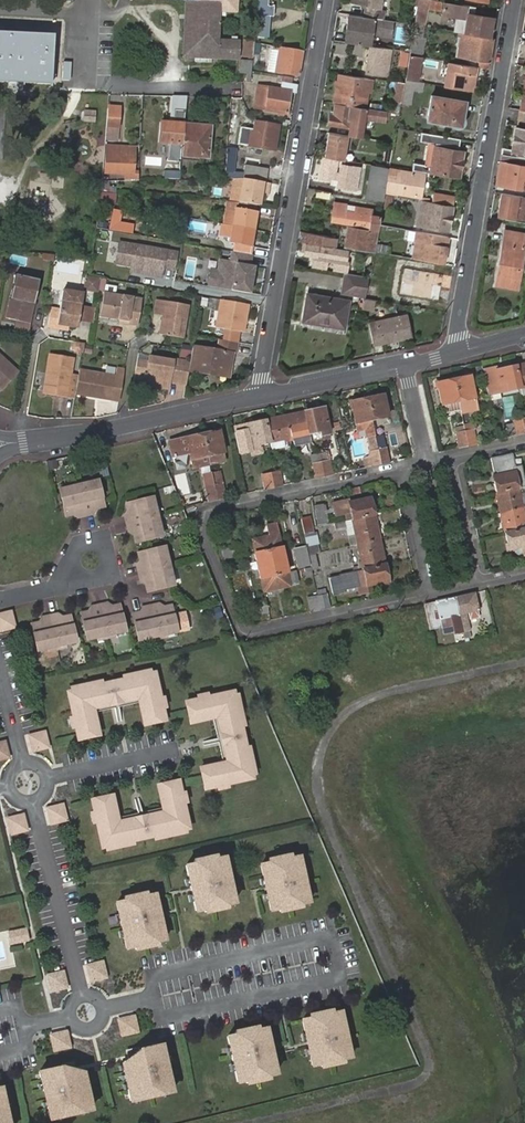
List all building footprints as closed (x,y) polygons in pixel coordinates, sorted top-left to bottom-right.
[(184,0),(182,57),(183,58),(184,59),(185,62),(188,63),(191,62),(192,61),(193,59),(193,58),(238,61),(238,41),(217,40),(218,12),(236,13),(237,0),(182,0),(184,0)] [(381,0),(351,0),(351,1),(367,4),(367,8),(379,10),(381,0)] [(416,13),(424,14),(427,0),(418,0),(416,13)] [(488,38),(491,16),(471,12),(472,7),(449,2),(446,19),(457,20),(455,32),(461,33),(488,38)] [(378,18),(379,10),(367,8),(366,17),(376,18),(378,18)] [(352,15),(350,26),(347,25),(346,32),(348,33),(346,42),(371,46),(373,33),(381,34),(384,19),(378,18),(376,18),(366,17),(352,15)] [(269,18),(256,17),(254,37),(268,39),(269,18)] [(422,25),(414,23),(409,51),(408,54),(417,56),(423,25),(422,25)] [(53,35),(0,33),(0,82),(50,84),(53,35)] [(487,69),(493,39),(488,38),(461,33),(460,37),(466,38),(463,58),(476,61),(475,67),(480,68),(487,69)] [(254,43),(254,40),(244,39),(242,58),(252,59),(254,43)] [(276,72),(299,75),(303,51),(275,47),(275,51),(279,51),(276,72)] [(391,50),(381,49),(369,47),(366,72),(387,75),(391,50)] [(279,51),(275,51),(270,50),(267,71),(276,72),(279,51)] [(420,57),(417,56),(408,54),(404,79),(416,81),(420,57)] [(251,74),(251,72),(252,62),(240,61),(239,73),(251,74)] [(480,68),(475,67),(449,62),(449,66),(453,67),(450,84),(476,88),(480,68)] [(367,107),(371,88),(372,79),(338,74),(335,94),(334,102),(367,107)] [(290,92),(296,93),(297,85),(282,82),(280,90),(258,86),(257,89),(263,91),(260,108),(286,113),(290,92)] [(403,83),(400,102),(410,103),(413,85),(403,83)] [(260,108),(263,91),(257,89),(254,107),(260,108)] [(431,95),(427,120),(460,126),(465,101),(431,95)] [(168,118),(183,119),(185,97),(170,96),(168,118)] [(376,119),(377,109),(367,107),(334,102),(333,114),(330,113),(329,124),(346,127),(346,122),(351,123),(352,110),(363,112),(362,117),(376,119)] [(122,104),(109,103),(106,140),(119,141),(122,104)] [(518,110),(516,121),(524,123),(524,111),(518,110)] [(182,144),(184,124),(161,122),(159,142),(182,144)] [(249,132),(247,145),(275,150),(279,127),(255,122),(253,133),(249,132)] [(212,125),(184,123),(184,124),(182,144),(182,149),(181,158),(209,160),(210,152),(212,125)] [(500,155),(523,159),(524,153),(524,131),(515,129),(511,150),(501,148),(500,155)] [(347,135),(328,132),(324,156),(344,159),(347,135)] [(411,170),(429,173),(429,171),(458,176),(462,151),(457,151),(459,139),(421,132),(419,144),(433,146),(430,167),(412,164),(411,170)] [(136,146),(107,144),(105,173),(125,174),(125,180),(139,180),(139,170),(136,170),(136,146)] [(228,147),(225,170),(234,171),(236,148),(228,147)] [(336,158),(324,156),(322,169),(321,177),(330,179),(330,176),(333,177),(339,178),(337,186),(351,188),(355,166),(341,164),(340,172),(334,171),(336,158)] [(495,184),(518,188),(519,181),(524,182),(524,178),(524,166),(499,162),(495,184)] [(246,164),(243,179),(265,182),(268,168),(246,164)] [(387,176),(389,167),(371,164),(365,197),(383,200),(384,192),(385,190),(387,176)] [(387,176),(385,190),(419,196),(423,174),(399,170),(398,178),(387,176)] [(269,193),(270,183),(243,179),(240,202),(245,203),(255,204),(261,205),(263,192),(269,193)] [(315,189),(314,196),(328,200),(330,193),(315,189)] [(431,201),(453,205),(454,195),(433,191),(431,201)] [(102,192),(101,202),(115,205),(117,193),(102,192)] [(515,197),(500,194),(496,216),(512,218),(515,197)] [(515,197),(512,218),(517,219),(521,198),(515,197)] [(330,221),(377,228),(379,209),(353,205),(352,211),(345,210),(346,204),(346,203),(333,201),(330,221)] [(232,225),(253,229),(256,211),(254,211),(255,204),(245,203),(240,202),(238,202),(236,208),(235,208),(232,225)] [(420,210),(418,224),(448,230),(452,207),(426,202),(426,205),(430,206),(429,212),(420,210)] [(117,223),(116,230),(133,233),(134,225),(117,223)] [(250,246),(253,229),(232,225),(230,243),(250,246)] [(366,245),(375,246),(378,230),(369,228),(369,229),(347,226),(345,245),(365,249),(366,245)] [(448,237),(415,230),(410,258),(444,264),(448,237)] [(300,231),(298,241),(317,245),(334,247),(336,237),(300,231)] [(498,263),(502,263),(498,284),(517,287),(524,238),(524,234),(507,231),(504,247),(501,247),(498,263)] [(179,252),(118,242),(114,263),(131,266),(130,273),(162,278),(163,270),(176,273),(179,252)] [(338,259),(340,248),(334,247),(317,245),(317,246),(305,244),(304,254),(338,259)] [(218,259),(211,258),(207,278),(214,279),(218,259)] [(247,264),(218,259),(214,279),(213,285),(239,290),(242,276),(244,276),(247,264)] [(403,266),(398,293),(431,298),(434,283),(436,272),(403,266)] [(345,293),(366,296),(370,277),(348,273),(345,293)] [(11,277),(4,320),(28,324),(35,281),(11,277)] [(99,279),(88,277),(86,288),(97,290),(99,279)] [(442,284),(434,283),(431,298),(440,299),(442,284)] [(55,322),(66,324),(75,326),(76,321),(77,314),(79,306),(79,304),(81,292),(60,289),(58,301),(56,309),(48,308),(46,326),(54,327),(55,322)] [(126,320),(125,325),(135,327),(140,297),(102,291),(98,316),(116,319),(126,320)] [(308,294),(303,320),(344,328),(349,300),(308,294)] [(161,315),(158,333),(181,337),(186,305),(156,298),(153,314),(161,315)] [(375,309),(377,300),(366,298),(365,307),(375,309)] [(247,305),(221,301),(216,328),(224,329),(222,341),(236,343),(237,332),(242,333),(247,305)] [(79,306),(77,314),(76,321),(91,324),(94,308),(79,306)] [(368,323),(373,345),(413,336),(409,315),(368,323)] [(28,324),(15,322),(12,335),(26,337),(28,324)] [(234,355),(236,344),(220,341),(218,352),(192,348),(191,350),(190,357),(188,371),(208,375),(209,371),(228,374),(232,354),(234,355)] [(169,380),(186,383),(188,371),(190,357),(173,354),(173,356),(149,352),(148,359),(137,357),(134,373),(145,375),(144,377),(149,378),(148,385),(168,388),(169,380)] [(43,391),(75,397),(75,394),(78,376),(70,375),(73,359),(49,355),(43,391)] [(15,373),(0,359),(0,390),(15,373)] [(515,366),(520,388),(524,386),(524,364),(515,366)] [(520,388),(515,366),(496,370),(499,383),(507,381),(509,390),(520,388)] [(114,376),(79,370),(78,376),(75,394),(110,400),(112,389),(119,390),(123,368),(116,367),(114,376)] [(465,377),(453,380),(458,401),(474,397),(471,380),(466,381),(465,377)] [(458,401),(453,380),(442,382),(443,386),(438,387),(442,404),(458,401)] [(118,401),(119,390),(112,389),(110,400),(118,401)] [(514,394),(500,397),(504,416),(518,412),(514,394)] [(378,396),(367,398),(372,419),(387,416),(384,399),(379,400),(378,396)] [(372,419),(367,398),(356,400),(357,404),(351,406),(356,430),(367,428),(369,436),(375,435),(375,433),(372,419)] [(324,407),(305,411),(309,433),(312,432),(320,430),(322,441),(331,439),(324,407)] [(284,416),(289,439),(292,439),(292,436),(309,433),(305,411),(284,416)] [(286,440),(289,439),(284,416),(264,420),(268,441),(270,441),(281,439),(283,438),(286,438),(286,440)] [(514,420),(516,435),(524,433),(522,419),(514,420)] [(268,441),(264,420),(246,424),(252,454),(260,452),(258,444),(267,442),(268,441)] [(464,431),(467,445),(476,444),(473,429),(464,431)] [(213,431),(203,433),(207,455),(223,451),(219,434),(214,435),(213,431)] [(455,433),(458,447),(467,445),(464,431),(455,433)] [(207,455),(203,433),(191,436),(192,440),(187,441),(190,454),(191,458),(207,455)] [(311,441),(309,433),(292,436),(294,445),(311,441)] [(187,441),(186,437),(168,441),(171,458),(190,454),(187,441)] [(281,439),(270,441),(272,450),(285,447),(283,438),(281,439)] [(378,449),(381,463),(389,461),(386,448),(378,449)] [(369,451),(371,466),(381,463),(378,449),(369,451)] [(207,455),(191,458),(193,468),(226,461),(224,451),(223,451),(207,455)] [(317,454),(319,462),(321,461),(329,460),(327,452),(317,454)] [(310,454),(312,463),(319,462),(317,454),(317,453),(310,454)] [(321,461),(324,476),(332,474),(329,460),(321,461)] [(312,463),(315,478),(324,476),(321,461),(319,462),(312,463)] [(201,471),(207,501),(217,499),(210,470),(201,471)] [(220,470),(211,472),(217,499),(225,497),(220,470)] [(270,473),(273,487),(282,485),(278,471),(270,473)] [(496,492),(518,488),(514,472),(498,475),(499,480),(494,481),(496,492)] [(255,475),(258,490),(273,487),(270,473),(255,475)] [(98,479),(80,484),(87,514),(95,512),(94,509),(105,506),(98,479)] [(87,514),(80,484),(60,488),(66,515),(78,512),(78,515),(87,514)] [(521,505),(518,488),(496,492),(501,513),(524,508),(524,505),(521,505)] [(128,523),(158,516),(153,496),(130,502),(127,503),(130,514),(126,515),(128,523)] [(348,502),(352,519),(373,514),(371,502),(366,503),(365,499),(348,502)] [(314,505),(318,523),(326,522),(321,504),(314,505)] [(524,528),(524,523),(523,511),(524,510),(524,508),(501,513),(505,533),(524,528)] [(373,514),(352,519),(357,544),(378,539),(373,514)] [(163,534),(158,516),(128,523),(129,531),(134,530),(136,540),(139,539),(163,534)] [(302,519),(307,546),(318,544),(316,533),(313,534),(309,518),(302,519)] [(280,547),(275,522),(267,524),(269,536),(253,540),(255,553),(268,550),(280,547)] [(505,533),(507,544),(512,542),(513,548),(523,546),(524,552),(524,528),(505,533)] [(378,539),(357,544),(363,569),(384,564),(378,539)] [(223,549),(225,560),(238,557),(246,555),(244,545),(223,549)] [(139,572),(170,564),(166,546),(139,552),(141,563),(137,564),(139,572)] [(308,554),(306,546),(294,549),(298,567),(310,565),(308,554)] [(282,547),(280,547),(268,550),(273,575),(288,571),(282,547)] [(268,550),(255,553),(260,578),(261,577),(273,575),(268,550)] [(308,554),(310,565),(311,568),(318,567),(315,553),(308,554)] [(175,583),(170,564),(139,572),(141,580),(145,579),(148,590),(175,583)] [(361,569),(354,570),(358,587),(383,581),(382,576),(386,575),(384,564),(363,569),(361,569)] [(295,571),(288,571),(273,575),(261,577),(264,591),(297,583),(295,571)] [(330,578),(333,594),(344,592),(341,576),(330,578)] [(478,610),(474,593),(454,597),(458,617),(461,616),(460,614),(478,610)] [(307,597),(310,612),(320,609),(317,596),(307,597)] [(458,617),(454,597),(434,601),(438,619),(455,615),(456,617),(458,617)] [(100,603),(107,633),(126,629),(120,603),(109,606),(108,601),(100,603)] [(257,614),(268,612),(266,601),(254,603),(257,614)] [(151,604),(158,634),(178,630),(172,604),(161,606),(160,602),(151,604)] [(88,638),(107,633),(100,603),(92,605),(93,609),(82,612),(88,638)] [(140,638),(158,634),(151,604),(144,606),(144,609),(134,611),(140,638)] [(0,629),(16,625),(12,609),(0,612),(0,628),(0,629)] [(51,614),(58,644),(77,640),(71,614),(60,617),(59,613),(51,614)] [(38,649),(58,644),(51,614),(43,616),(44,620),(33,622),(38,649)] [(89,707),(91,702),(97,705),(136,696),(140,691),(144,695),(140,700),(144,723),(165,718),(155,670),(68,689),(79,737),(99,732),(94,710),(89,707)] [(191,722),(213,717),(217,710),(222,713),(218,719),(226,757),(231,761),(228,765),(224,761),(201,766),(206,787),(252,777),(233,690),(186,700),(191,722)] [(50,745),(45,729),(30,733),(34,749),(50,745)] [(6,739),(0,740),(0,757),(10,755),(6,739)] [(103,845),(189,826),(178,778),(158,783),(163,806),(169,809),(167,813),(160,810),(122,819),(118,823),(113,819),(118,815),(113,793),(92,798),(103,845)] [(68,818),(63,802),(49,806),(53,821),(68,818)] [(25,812),(8,816),(12,831),(28,827),(25,812)] [(269,862),(260,864),(265,888),(270,913),(280,911),(280,914),(305,908),(304,906),(313,903),(302,855),(293,856),(293,853),(268,858),(269,862)] [(194,863),(185,865),(190,889),(196,914),(205,912),(206,915),(230,910),(229,906),(238,904),(228,856),(219,857),(218,854),(193,860),(194,863)] [(125,900),(116,902),(127,951),(136,949),(137,952),(161,946),(160,943),(169,941),(163,913),(158,892),(150,894),(149,891),(124,897),(125,900)] [(27,926),(10,930),(12,937),(29,932),(27,926)] [(92,979),(108,975),(104,958),(89,962),(92,979)] [(53,989),(69,985),(64,969),(49,972),(53,989)] [(353,1052),(342,1008),(334,1010),(332,1007),(312,1011),(312,1015),(304,1016),(309,1042),(314,1061),(323,1059),(324,1063),(345,1058),(344,1055),(353,1052)] [(136,1013),(120,1016),(124,1032),(140,1029),(136,1013)] [(274,1050),(268,1025),(259,1027),(259,1023),(237,1028),(238,1032),(229,1034),(240,1078),(248,1076),(249,1080),(271,1075),(270,1071),(278,1069),(274,1050)] [(52,1033),(56,1048),(72,1045),(69,1029),(52,1033)] [(135,1058),(131,1059),(124,1060),(133,1097),(174,1089),(170,1069),(167,1070),(165,1061),(168,1061),(164,1042),(141,1047),(132,1049),(135,1058)] [(131,1056),(131,1059),(135,1058),(132,1049),(141,1047),(140,1044),(128,1046),(131,1056)] [(64,1061),(65,1065),(73,1064),(75,1072),(79,1071),(78,1068),(76,1059),(64,1061)] [(73,1064),(65,1065),(42,1070),(46,1089),(50,1088),(51,1096),(48,1097),(52,1117),(93,1108),(85,1070),(79,1071),(75,1072),(73,1064)] [(3,1085),(0,1085),(0,1122),(12,1122),(3,1085)]
